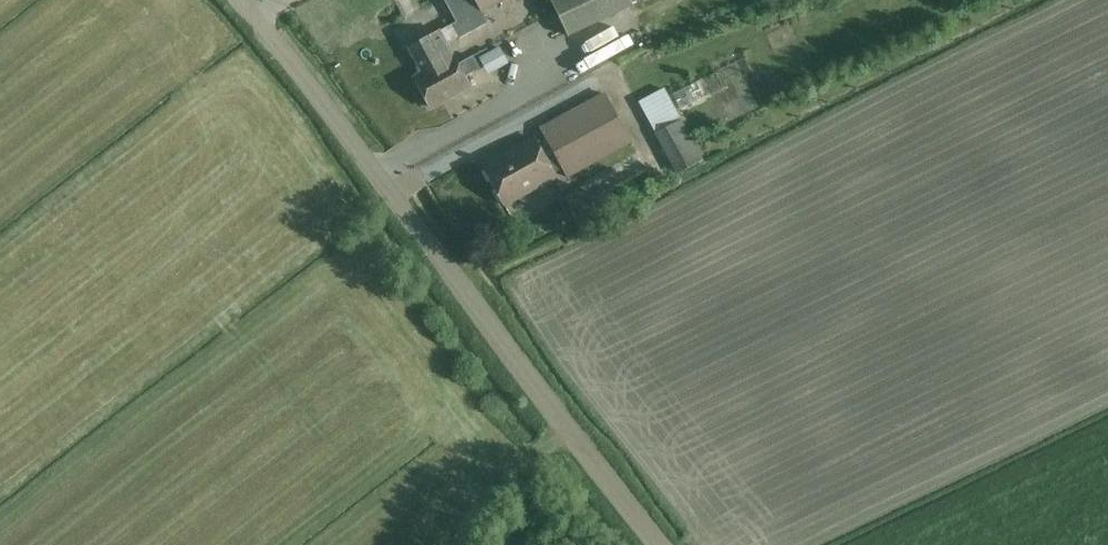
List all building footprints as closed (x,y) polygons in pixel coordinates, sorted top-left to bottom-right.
[(446,3),(458,24),(481,11),(482,13),(506,0),(452,0),(446,3)] [(634,4),(632,0),(550,0),(568,37),(634,4)] [(667,25),(689,15),(684,5),(662,15),(667,25)] [(453,24),(440,31),(440,30),(409,47),(423,72),(424,75),(437,68),(440,74),(458,64),(447,43),(459,36),(453,24)] [(487,53),(496,69),(507,63),(499,47),(487,53)] [(424,75),(423,72),(414,77),(431,107),(470,86),(458,64),(440,74),(437,68),(424,75)] [(703,161),(665,88),(639,102),(678,175),(703,161)] [(541,129),(546,138),(536,143),(534,139),(483,166),(504,205),(555,178),(553,174),(563,168),(567,177),(631,142),(605,94),(541,129)] [(586,186),(564,198),(579,223),(600,211),(586,186)]
